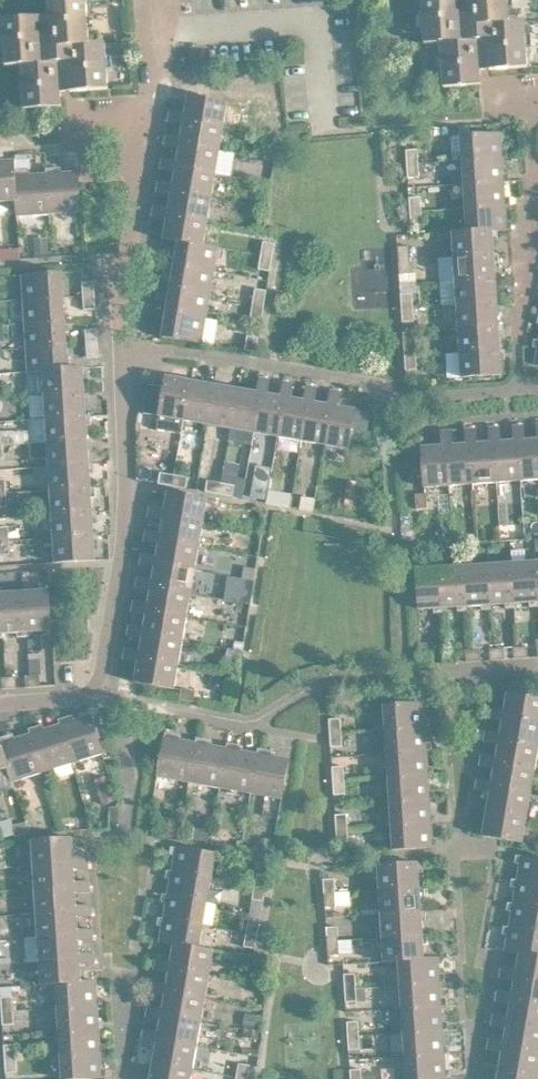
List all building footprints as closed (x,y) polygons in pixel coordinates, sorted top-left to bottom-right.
[(111,85),(109,65),(104,66),(104,55),(109,55),(108,39),(92,40),(91,26),(86,27),(85,17),(90,16),(89,0),(51,0),(53,20),(43,21),(43,14),(5,16),(6,36),(11,36),(12,46),(7,47),(8,62),(23,61),(24,75),(30,74),(30,84),(25,85),(26,105),(64,102),(63,81),(72,80),(73,88),(111,85)] [(530,63),(529,43),(524,44),(523,34),(528,33),(527,18),(511,18),(511,5),(505,5),(505,0),(425,0),(425,15),(431,14),(431,24),(426,25),(427,40),(443,39),(444,53),(449,52),(450,63),(445,63),(446,83),(483,80),(482,59),(492,58),(492,66),(530,63)] [(171,118),(186,121),(187,117),(226,123),(230,99),(191,92),(188,109),(173,107),(171,118)] [(167,142),(182,144),(183,140),(222,147),(226,123),(187,117),(186,121),(184,133),(169,131),(167,142)] [(473,122),(461,123),(461,132),(464,132),(474,131),(473,122)] [(465,156),(505,154),(510,153),(510,146),(505,146),(504,129),(474,131),(464,132),(465,156)] [(163,165),(178,168),(179,164),(218,171),(222,147),(183,140),(182,144),(180,157),(165,154),(163,165)] [(409,146),(410,160),(421,159),(420,145),(409,146)] [(465,156),(467,180),(507,178),(512,177),(511,170),(506,170),(505,154),(465,156)] [(32,156),(18,157),(18,167),(32,166),(32,156)] [(19,197),(18,167),(18,157),(0,158),(0,198),(19,197)] [(421,159),(410,160),(411,174),(422,173),(421,159)] [(49,165),(49,170),(51,210),(84,207),(81,167),(64,169),(63,164),(49,165)] [(159,189),(174,191),(175,187),(214,194),(218,171),(179,164),(178,168),(176,180),(161,178),(159,189)] [(19,197),(20,212),(51,210),(49,170),(33,171),(32,166),(18,167),(19,197)] [(467,180),(468,204),(508,202),(513,201),(513,194),(508,194),(507,178),(467,180)] [(155,213),(170,215),(171,211),(210,218),(214,194),(175,187),(174,191),(172,204),(157,202),(155,213)] [(412,194),(413,208),(424,207),(423,193),(412,194)] [(468,204),(470,228),(500,226),(500,227),(510,226),(510,225),(515,225),(514,217),(509,218),(508,202),(468,204)] [(424,207),(413,208),(414,222),(425,221),(424,207)] [(166,235),(181,238),(181,237),(206,241),(210,218),(171,211),(170,215),(166,235)] [(455,229),(457,253),(497,250),(496,236),(501,236),(500,227),(500,226),(470,228),(455,229)] [(181,237),(181,238),(177,261),(216,268),(220,243),(206,241),(181,237)] [(266,238),(264,251),(275,253),(277,240),(266,238)] [(52,239),(37,239),(37,249),(52,249),(52,239)] [(400,243),(401,257),(413,256),(412,242),(400,243)] [(22,245),(12,245),(13,256),(23,255),(22,245)] [(457,253),(458,277),(498,274),(497,260),(502,260),(502,250),(497,250),(457,253)] [(275,253),(264,251),(261,265),(272,267),(275,253)] [(413,256),(401,257),(402,270),(413,270),(413,256)] [(177,261),(173,284),(212,291),(216,268),(177,261)] [(25,272),(26,296),(66,293),(65,269),(25,271),(25,272)] [(458,277),(460,301),(500,298),(499,284),(504,283),(503,274),(498,274),(458,277)] [(85,278),(86,292),(97,291),(96,277),(85,278)] [(173,284),(169,308),(208,315),(212,291),(173,284)] [(258,285),(256,299),(267,301),(269,287),(258,285)] [(403,290),(404,304),(416,304),(415,290),(403,290)] [(97,291),(86,292),(87,306),(98,305),(97,291)] [(26,296),(28,320),(68,317),(66,293),(26,296)] [(460,301),(461,325),(501,322),(500,308),(505,307),(505,298),(500,298),(460,301)] [(267,301),(256,299),(253,312),(264,314),(267,301)] [(416,304),(404,304),(405,318),(416,318),(416,304)] [(208,315),(169,308),(165,332),(204,339),(208,315)] [(28,320),(29,344),(69,341),(68,317),(28,320)] [(461,325),(463,349),(503,346),(502,332),(507,331),(506,322),(501,322),(461,325)] [(88,326),(89,340),(100,339),(99,325),(88,326)] [(247,346),(259,348),(261,334),(250,332),(247,346)] [(407,339),(407,352),(419,352),(418,338),(407,339)] [(100,339),(89,340),(90,353),(101,353),(100,339)] [(31,368),(45,367),(71,365),(71,364),(69,341),(29,344),(31,368)] [(508,346),(503,346),(463,349),(464,373),(504,371),(503,356),(508,355),(508,346)] [(419,352),(407,352),(408,366),(420,366),(419,352)] [(45,367),(47,391),(87,388),(86,373),(91,373),(90,364),(85,364),(85,363),(71,364),(71,365),(45,367)] [(162,412),(186,416),(193,376),(169,372),(167,383),(162,412)] [(257,428),(281,432),(288,393),(283,392),(271,390),(273,375),(262,373),(260,388),(264,389),(257,428)] [(186,416),(210,420),(217,381),(193,376),(186,416)] [(281,432),(304,436),(311,397),(307,396),(294,394),(297,379),(286,377),(283,392),(288,393),(281,432)] [(147,380),(142,408),(162,412),(167,383),(147,380)] [(210,420),(234,424),(240,385),(217,381),(210,420)] [(304,436),(328,440),(335,401),(331,400),(318,398),(321,383),(309,381),(307,396),(311,397),(304,436)] [(234,424),(257,428),(264,389),(260,388),(240,385),(234,424)] [(335,401),(328,440),(352,444),(359,405),(342,402),(344,387),(333,386),(331,400),(335,401)] [(47,391),(49,414),(89,412),(88,397),(92,397),(92,388),(87,388),(47,391)] [(49,414),(50,438),(90,436),(89,421),(94,421),(93,411),(89,412),(49,414)] [(516,437),(521,437),(523,477),(537,476),(537,435),(528,436),(527,422),(515,422),(516,437)] [(491,424),(492,439),(497,438),(499,478),(523,477),(521,437),(516,437),(504,438),(503,423),(491,424)] [(468,426),(469,440),(473,440),(476,480),(499,478),(497,438),(492,439),(480,439),(479,425),(468,426)] [(32,426),(5,427),(6,441),(32,440),(32,426)] [(444,427),(445,442),(449,441),(452,481),(476,480),(473,440),(469,440),(456,441),(455,426),(444,427)] [(50,438),(52,462),(92,460),(91,445),(96,445),(95,435),(90,436),(50,438)] [(449,441),(445,442),(424,443),(427,483),(452,481),(449,441)] [(52,462),(53,486),(93,484),(92,469),(97,469),(96,459),(92,460),(52,462)] [(161,479),(175,482),(177,471),(163,468),(161,479)] [(177,471),(175,482),(188,484),(190,473),(177,471)] [(9,489),(8,475),(0,475),(0,489),(9,489)] [(208,488),(222,490),(224,479),(210,477),(208,488)] [(224,479),(222,490),(235,492),(237,481),(224,479)] [(53,486),(55,510),(95,508),(94,493),(99,493),(98,483),(93,484),(53,486)] [(272,486),(269,499),(282,502),(285,488),(272,486)] [(151,514),(166,516),(166,512),(206,519),(210,495),(171,488),(168,505),(153,503),(151,514)] [(0,489),(0,503),(10,503),(9,489),(0,489)] [(429,490),(427,490),(418,490),(419,505),(430,504),(429,490)] [(305,492),(303,506),(316,508),(318,495),(305,492)] [(55,510),(56,534),(96,531),(95,517),(100,517),(100,507),(95,508),(55,510)] [(147,537),(161,540),(162,536),(202,543),(206,519),(166,512),(166,516),(163,529),(149,526),(147,537)] [(1,537),(12,537),(11,523),(0,523),(0,525),(1,537)] [(101,531),(96,531),(56,534),(58,558),(98,556),(97,541),(102,541),(101,531)] [(143,561),(157,563),(158,559),(198,566),(202,543),(162,536),(161,540),(159,552),(145,550),(143,561)] [(12,537),(1,537),(2,551),(13,550),(12,537)] [(515,559),(518,599),(532,598),(532,603),(537,603),(537,558),(515,559)] [(139,584),(153,587),(154,583),(193,590),(198,566),(158,559),(157,563),(155,576),(140,573),(139,584)] [(515,559),(491,561),(494,601),(508,600),(509,605),(518,604),(518,599),(515,559)] [(491,561),(467,562),(470,602),(484,601),(485,606),(494,606),(494,601),(491,561)] [(467,562),(443,564),(446,604),(460,603),(461,608),(470,607),(470,602),(467,562)] [(446,609),(446,604),(443,564),(419,565),(421,605),(437,604),(437,609),(446,609)] [(134,608),(149,611),(150,606),(189,613),(193,590),(154,583),(153,587),(151,599),(136,597),(134,608)] [(51,586),(27,587),(29,628),(44,627),(44,632),(54,631),(53,626),(54,626),(51,586)] [(27,587),(3,589),(5,629),(20,628),(20,633),(30,632),(29,628),(27,587)] [(130,632),(145,634),(145,630),(185,637),(189,613),(150,606),(149,611),(147,623),(132,621),(130,632)] [(79,612),(80,629),(92,629),(91,611),(79,612)] [(126,655),(141,658),(141,654),(181,661),(185,637),(145,630),(145,634),(142,647),(128,644),(126,655)] [(238,638),(237,645),(239,645),(245,646),(247,639),(238,638)] [(434,639),(420,640),(421,650),(435,649),(434,639)] [(516,644),(517,655),(531,654),(531,643),(516,644)] [(231,644),(230,653),(237,654),(239,645),(237,645),(231,644)] [(492,645),(493,656),(507,655),(507,644),(492,645)] [(469,647),(469,658),(484,657),(483,646),(476,646),(469,647)] [(445,648),(445,659),(460,658),(459,647),(445,648)] [(436,660),(435,649),(421,650),(421,661),(436,660)] [(141,654),(141,658),(137,678),(177,685),(181,661),(141,654)] [(28,672),(29,683),(43,682),(43,671),(28,672)] [(4,674),(5,685),(19,684),(19,673),(4,674)] [(182,695),(196,698),(198,687),(184,684),(182,695)] [(505,717),(506,713),(537,718),(537,694),(510,689),(507,706),(493,703),(491,715),(505,717)] [(386,701),(388,725),(428,723),(433,722),(432,715),(427,715),(426,698),(386,701)] [(61,715),(63,720),(75,758),(105,749),(100,733),(93,711),(77,716),(75,711),(61,715)] [(501,741),(502,736),(537,743),(537,718),(506,713),(505,717),(503,730),(489,727),(487,738),(501,741)] [(332,715),(333,729),(344,728),(343,715),(332,715)] [(32,725),(33,729),(45,768),(75,758),(63,720),(47,725),(46,720),(32,725)] [(389,749),(429,747),(434,746),(434,739),(429,739),(428,723),(388,725),(389,749)] [(10,763),(11,763),(2,734),(0,727),(0,766),(10,763)] [(160,772),(191,778),(198,738),(182,735),(183,730),(169,728),(168,733),(167,733),(160,772)] [(344,728),(333,729),(333,743),(345,742),(344,728)] [(16,730),(2,734),(11,763),(10,763),(14,777),(45,768),(33,729),(17,734),(16,730)] [(108,731),(100,733),(105,749),(113,746),(108,731)] [(191,778),(222,783),(229,744),(213,741),(214,736),(199,733),(198,738),(191,778)] [(497,764),(498,760),(537,767),(537,762),(537,743),(502,736),(501,741),(499,753),(484,751),(482,762),(497,764)] [(222,783),(253,789),(260,749),(243,746),(244,741),(230,739),(229,744),(222,783)] [(261,744),(260,749),(253,789),(285,794),(292,755),(275,752),(275,747),(261,744)] [(391,773),(431,771),(436,770),(435,763),(430,763),(429,747),(389,749),(391,773)] [(478,785),(493,788),(494,784),(533,791),(537,767),(498,760),(497,764),(495,777),(480,774),(478,785)] [(335,763),(336,777),(347,776),(346,762),(335,763)] [(391,773),(393,797),(432,795),(437,794),(437,787),(432,787),(431,771),(391,773)] [(108,772),(97,776),(105,800),(117,796),(108,772)] [(347,776),(336,777),(336,791),(348,790),(347,776)] [(494,784),(493,788),(489,807),(529,814),(533,791),(494,784)] [(393,797),(394,821),(434,819),(439,818),(438,811),(433,811),(432,795),(393,797)] [(529,814),(489,807),(485,832),(525,839),(529,814)] [(338,811),(339,825),(350,824),(349,810),(338,811)] [(14,815),(2,818),(5,831),(6,835),(17,832),(17,831),(15,821),(14,815)] [(15,821),(17,831),(17,832),(31,829),(29,818),(15,821)] [(170,819),(168,832),(183,835),(186,822),(170,819)] [(434,819),(394,821),(396,846),(436,843),(436,842),(440,842),(440,834),(435,835),(434,819)] [(198,824),(196,836),(210,838),(211,826),(198,824)] [(350,824),(339,825),(340,839),(351,838),(350,824)] [(34,836),(36,861),(76,858),(76,854),(74,834),(34,836)] [(264,834),(261,848),(273,850),(275,836),(264,834)] [(177,851),(174,867),(214,874),(218,850),(179,843),(174,843),(172,850),(177,851)] [(520,875),(537,879),(537,854),(524,851),(524,852),(519,851),(518,859),(522,860),(520,875)] [(36,861),(38,885),(78,882),(77,878),(76,865),(91,864),(91,853),(76,854),(76,858),(36,861)] [(380,861),(382,886),(422,883),(421,868),(426,868),(425,859),(420,859),(380,861)] [(173,875),(170,891),(210,898),(214,874),(174,867),(170,866),(168,874),(173,875)] [(260,868),(257,882),(268,883),(271,870),(260,868)] [(326,875),(327,889),(338,888),(337,875),(326,875)] [(516,899),(537,903),(537,879),(520,875),(515,875),(513,883),(518,883),(516,899)] [(38,885),(39,909),(79,906),(79,902),(78,889),(93,888),(92,877),(77,878),(78,882),(38,885)] [(268,883),(257,882),(255,895),(266,897),(268,883)] [(382,886),(383,909),(423,907),(423,892),(427,892),(427,883),(422,883),(382,886)] [(338,888),(327,889),(327,903),(339,902),(338,888)] [(169,898),(166,914),(206,921),(210,898),(170,891),(165,890),(164,897),(169,898)] [(511,923),(537,927),(537,903),(516,899),(511,898),(509,906),(514,907),(511,923)] [(39,909),(41,933),(81,930),(80,926),(80,913),(94,912),(94,901),(79,902),(79,906),(39,909)] [(383,909),(385,933),(425,931),(424,916),(429,916),(428,907),(423,907),(383,909)] [(162,939),(177,941),(177,940),(202,945),(202,944),(206,921),(166,914),(161,914),(160,921),(165,922),(162,939)] [(251,915),(249,929),(260,931),(263,917),(251,915)] [(522,950),(522,949),(537,952),(537,927),(511,923),(507,922),(505,930),(510,931),(507,947),(522,950)] [(328,923),(329,937),(341,936),(340,923),(328,923)] [(41,933),(42,956),(82,954),(82,950),(81,937),(96,936),(95,925),(80,926),(81,930),(41,933)] [(260,931),(249,929),(247,942),(258,944),(260,931)] [(386,958),(401,957),(401,956),(426,955),(426,954),(426,940),(430,940),(430,931),(425,931),(385,933),(386,958)] [(341,936),(329,937),(330,951),(341,950),(341,936)] [(157,966),(172,968),(172,964),(212,971),(216,947),(202,944),(202,945),(177,940),(177,941),(174,957),(159,955),(157,966)] [(44,981),(59,980),(58,979),(84,978),(84,977),(83,961),(97,960),(97,949),(82,950),(82,954),(42,956),(44,981)] [(517,977),(518,973),(537,976),(537,952),(522,949),(522,950),(519,966),(504,963),(502,974),(517,977)] [(402,980),(443,978),(448,977),(447,970),(442,970),(441,953),(426,954),(426,955),(401,956),(401,957),(402,980)] [(153,989),(168,992),(168,988),(208,994),(212,971),(172,964),(172,968),(170,981),(155,978),(153,989)] [(346,970),(347,984),(358,983),(357,970),(346,970)] [(513,1001),(514,996),(537,1001),(537,976),(518,973),(517,977),(515,990),(500,987),(498,998),(513,1001)] [(59,980),(60,1003),(100,1001),(105,1000),(104,993),(100,993),(98,976),(84,977),(84,978),(58,979),(59,980)] [(402,980),(404,1004),(444,1002),(449,1001),(449,994),(444,994),(443,978),(402,980)] [(14,983),(3,983),(4,993),(15,992),(14,983)] [(358,983),(347,984),(348,998),(359,997),(358,983)] [(149,1013),(163,1015),(164,1011),(204,1018),(208,994),(168,988),(168,992),(165,1004),(151,1002),(149,1013)] [(4,993),(5,1007),(16,1006),(15,992),(4,993)] [(509,1024),(509,1020),(537,1025),(537,1001),(514,996),(513,1001),(511,1013),(496,1011),(494,1022),(509,1024)] [(60,1003),(62,1027),(102,1025),(106,1024),(106,1017),(101,1017),(100,1001),(60,1003)] [(404,1004),(406,1028),(446,1026),(451,1025),(450,1018),(445,1018),(444,1002),(404,1004)] [(16,1006),(5,1007),(6,1021),(17,1020),(16,1006)] [(248,1010),(246,1024),(263,1026),(265,1012),(248,1010)] [(145,1037),(159,1039),(160,1035),(199,1042),(204,1018),(164,1011),(163,1015),(161,1028),(147,1025),(145,1037)] [(349,1018),(350,1032),(362,1031),(361,1017),(349,1018)] [(505,1048),(505,1043),(537,1049),(537,1025),(509,1020),(509,1024),(506,1037),(492,1034),(490,1045),(505,1048)] [(63,1051),(103,1049),(108,1048),(108,1041),(103,1041),(102,1025),(62,1027),(63,1051)] [(249,1026),(248,1033),(261,1034),(261,1028),(249,1026)] [(406,1028),(407,1052),(447,1050),(452,1049),(452,1042),(447,1042),(446,1026),(406,1028)] [(362,1031),(350,1032),(351,1046),(362,1045),(362,1031)] [(159,1039),(156,1059),(195,1065),(199,1042),(160,1035),(159,1039)] [(7,1041),(8,1055),(19,1054),(18,1040),(7,1041)] [(501,1067),(537,1074),(537,1049),(505,1043),(505,1048),(501,1067)] [(103,1049),(63,1051),(65,1076),(105,1073),(110,1072),(109,1065),(104,1065),(103,1049)] [(407,1052),(409,1076),(449,1073),(454,1073),(453,1066),(448,1066),(447,1050),(407,1052)] [(19,1054),(8,1055),(9,1069),(20,1068),(19,1054)] [(156,1059),(152,1078),(193,1078),(195,1065),(156,1059)] [(242,1059),(239,1073),(250,1075),(253,1061),(242,1059)] [(354,1078),(365,1078),(364,1070),(364,1065),(353,1066),(354,1078)] [(501,1067),(499,1078),(537,1078),(537,1074),(501,1067)] [(373,1070),(364,1070),(365,1078),(374,1078),(373,1070)]
